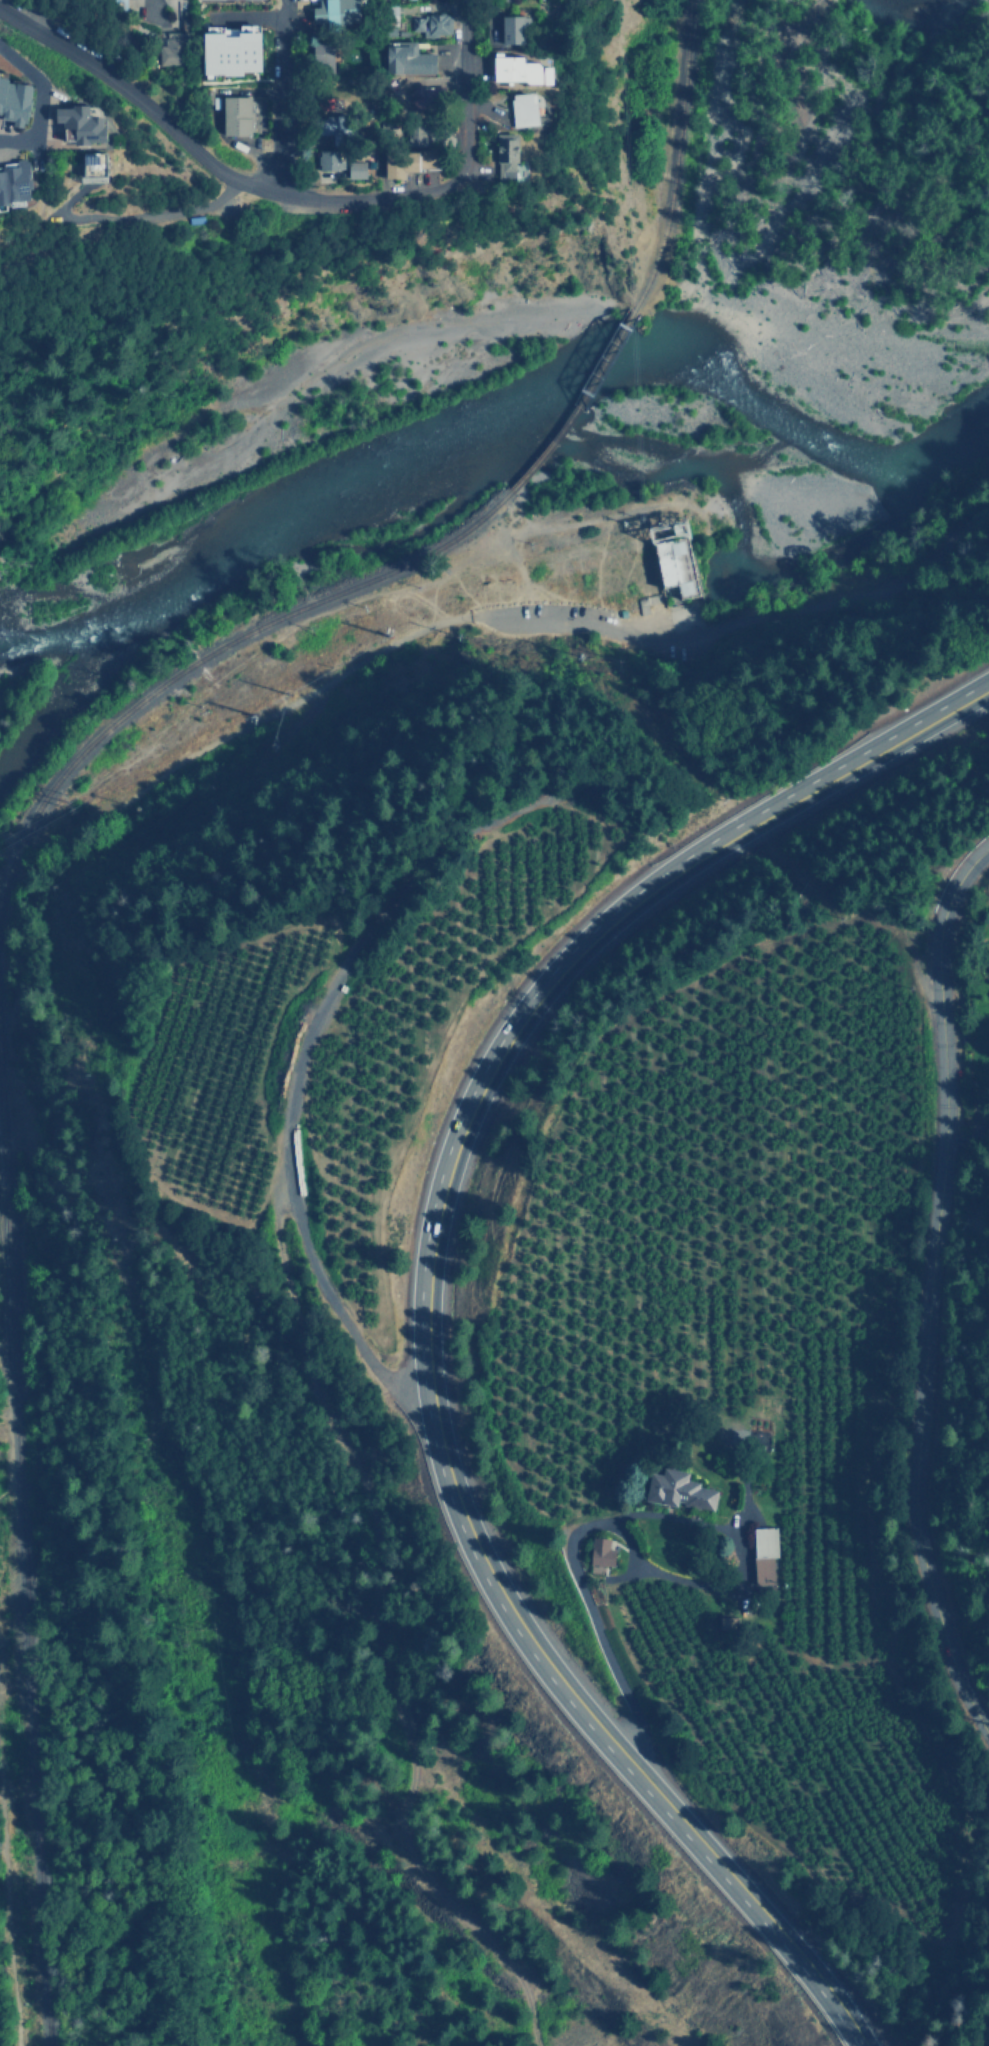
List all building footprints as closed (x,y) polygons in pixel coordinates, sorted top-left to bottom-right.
[(322,23),(325,31),(338,31),(338,25),(345,25),(345,19),(356,15),(356,0),(316,0),(316,7),(308,7),(308,23),(322,23)] [(410,15),(410,30),(422,30),(422,36),(451,35),(451,14),(410,15)] [(499,43),(521,43),(521,29),(528,29),(528,16),(500,15),(499,43)] [(253,25),(234,25),(234,26),(204,27),(204,32),(198,32),(199,75),(237,74),(237,72),(254,72),(253,25)] [(159,64),(182,64),(181,31),(164,31),(164,44),(159,44),(159,64)] [(319,74),(333,74),(333,45),(309,45),(309,64),(319,64),(319,74)] [(490,83),(551,81),(550,63),(522,64),(522,56),(489,56),(490,83)] [(0,76),(0,116),(15,119),(14,125),(29,127),(37,83),(0,76)] [(510,94),(511,126),(536,125),(535,93),(510,94)] [(247,96),(220,97),(221,136),(248,135),(247,96)] [(60,104),(60,121),(68,121),(68,141),(114,142),(114,124),(111,124),(111,116),(96,116),(96,105),(60,104)] [(403,146),(422,146),(422,124),(403,125),(403,146)] [(514,179),(515,133),(495,133),(494,178),(514,179)] [(339,158),(333,158),(333,149),(315,150),(316,170),(339,169),(339,158)] [(398,178),(398,170),(429,169),(428,151),(379,152),(379,179),(398,178)] [(114,152),(90,152),(89,175),(113,175),(114,152)] [(21,158),(11,162),(8,163),(0,166),(0,205),(11,204),(22,200),(22,199),(34,199),(31,157),(21,158)] [(362,179),(362,161),(344,161),(344,178),(362,179)] [(654,544),(667,605),(701,598),(688,537),(654,544)] [(642,1500),(674,1506),(674,1503),(711,1510),(715,1489),(696,1486),(697,1481),(685,1479),(686,1471),(660,1467),(659,1473),(647,1471),(642,1500)] [(776,1526),(752,1527),(753,1597),(774,1597),(773,1556),(777,1556),(776,1526)] [(585,1571),(599,1573),(600,1564),(609,1566),(612,1549),(605,1548),(607,1538),(590,1536),(585,1571)]
